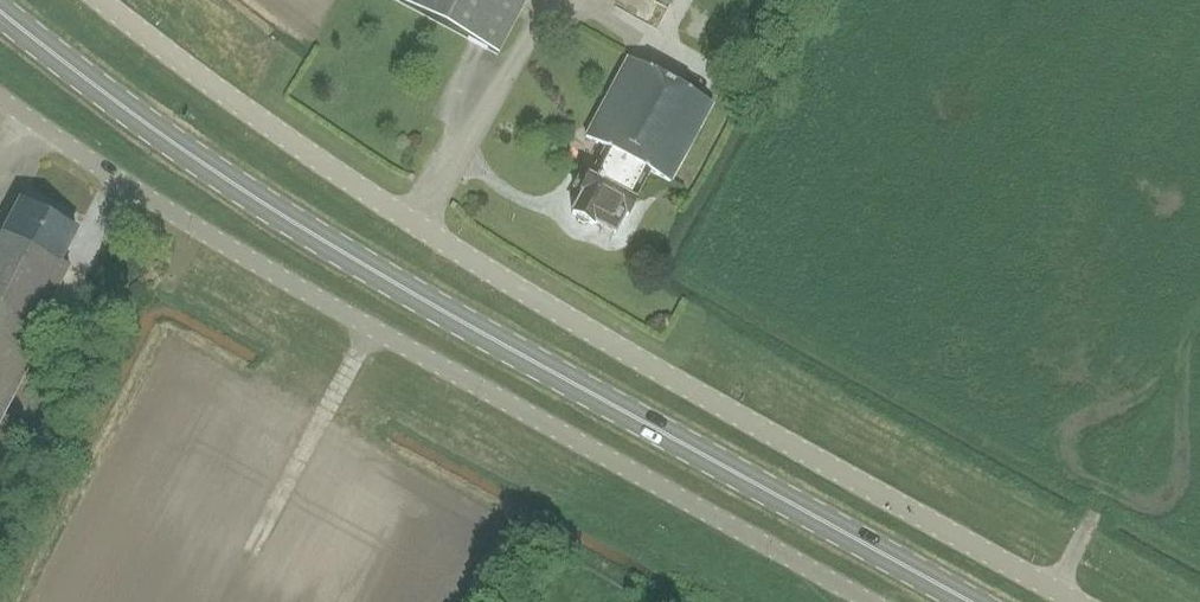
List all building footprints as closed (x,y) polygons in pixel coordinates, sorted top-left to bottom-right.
[(497,56),(498,55),(528,0),(391,0),(497,56)] [(671,181),(713,104),(628,59),(587,136),(607,147),(591,176),(584,172),(576,188),(584,192),(572,215),(614,237),(625,215),(630,218),(638,202),(634,200),(650,170),(671,181)] [(48,333),(44,331),(58,304),(52,300),(70,266),(60,260),(75,232),(20,204),(7,229),(0,232),(0,424),(48,333)]
